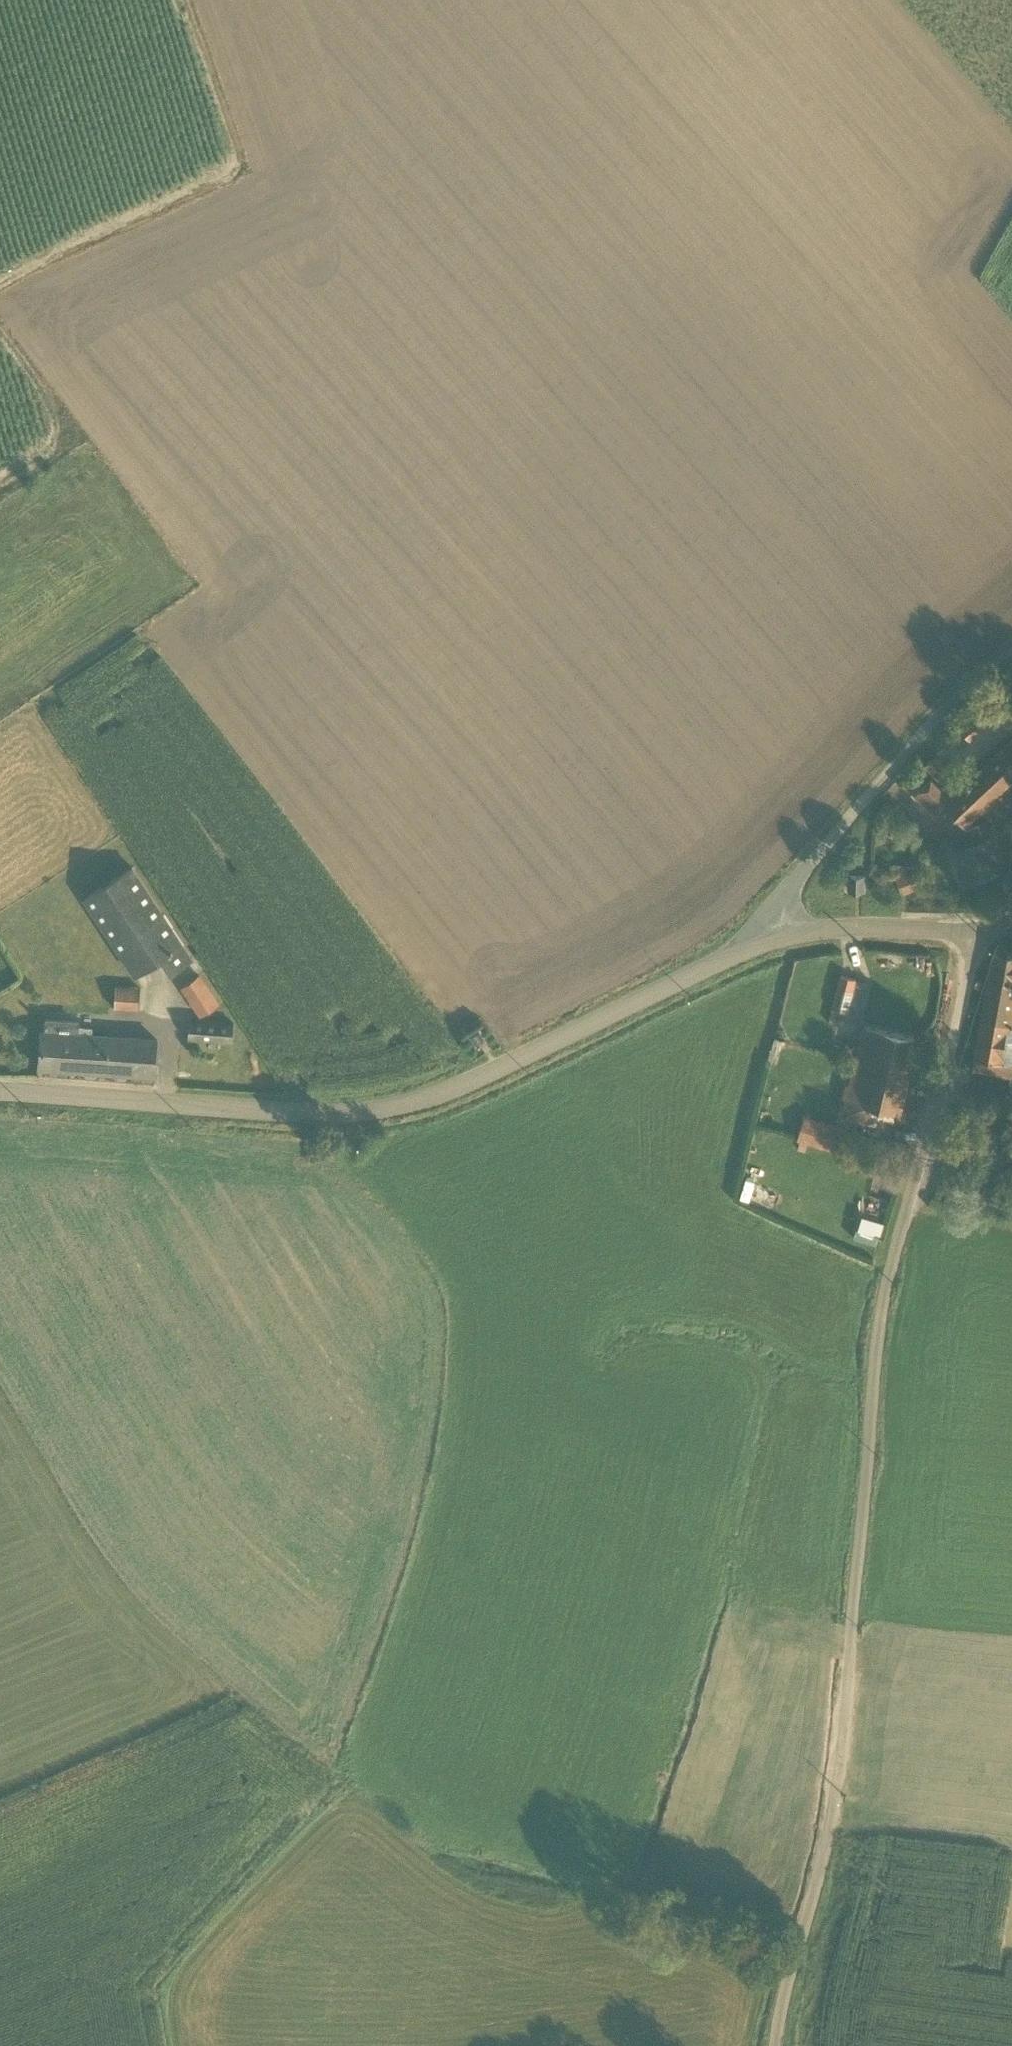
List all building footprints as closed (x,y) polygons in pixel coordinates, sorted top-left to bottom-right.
[(1011,784),(1011,741),(948,801),(930,782),(913,798),(933,819),(944,808),(964,829),(969,824),(1011,784)] [(948,772),(935,758),(924,769),(937,783),(948,772)] [(983,841),(977,826),(968,829),(974,843),(956,851),(968,883),(1001,871),(989,839),(983,841)] [(132,866),(81,899),(134,979),(164,961),(170,971),(190,959),(132,866)] [(891,873),(899,897),(916,891),(908,867),(891,873)] [(849,877),(849,890),(862,891),(862,877),(849,877)] [(1010,1080),(1011,1080),(1011,1073),(1011,946),(1011,944),(1000,945),(999,953),(993,953),(971,1072),(1010,1080)] [(200,976),(180,989),(200,1018),(219,1006),(200,976)] [(829,1009),(858,1016),(866,984),(838,977),(829,1009)] [(139,989),(115,988),(114,1009),(138,1012),(139,989)] [(43,1019),(43,1031),(39,1031),(37,1068),(103,1072),(105,1035),(90,1034),(90,1028),(77,1027),(77,1022),(43,1019)] [(233,1024),(189,1021),(188,1040),(231,1044),(233,1024)] [(914,1039),(912,1039),(861,1026),(861,1027),(847,1085),(845,1085),(844,1086),(841,1097),(844,1098),(839,1119),(864,1125),(868,1108),(895,1114),(896,1113),(914,1039)] [(105,1035),(103,1072),(153,1076),(156,1038),(105,1035)] [(487,1035),(478,1040),(485,1052),(494,1047),(487,1035)] [(792,1115),(784,1142),(796,1146),(798,1139),(838,1151),(845,1127),(844,1126),(805,1116),(804,1118),(792,1115)] [(854,1224),(878,1229),(887,1187),(874,1184),(870,1204),(859,1201),(854,1224)]
